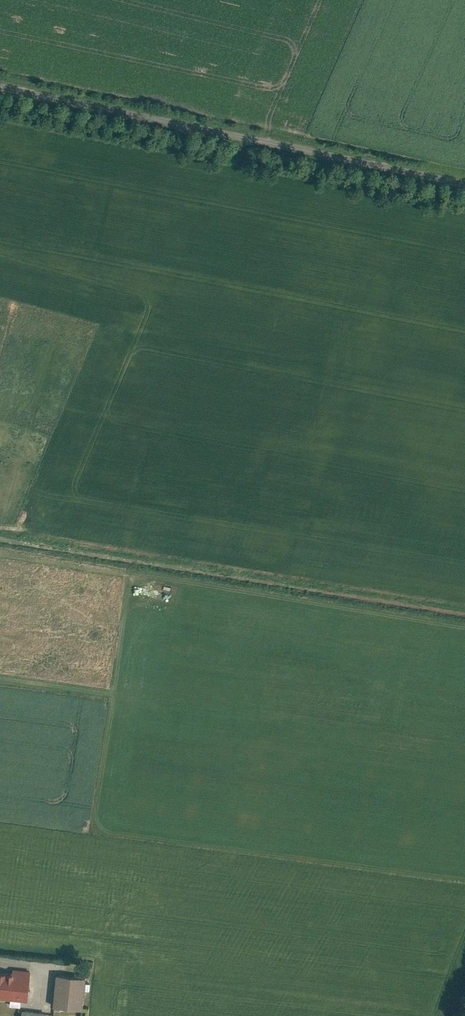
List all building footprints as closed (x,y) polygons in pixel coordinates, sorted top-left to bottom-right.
[(0,972),(0,997),(9,998),(9,994),(27,995),(27,970),(9,970),(9,972),(0,972)] [(85,978),(59,975),(56,1006),(82,1008),(85,978)]
